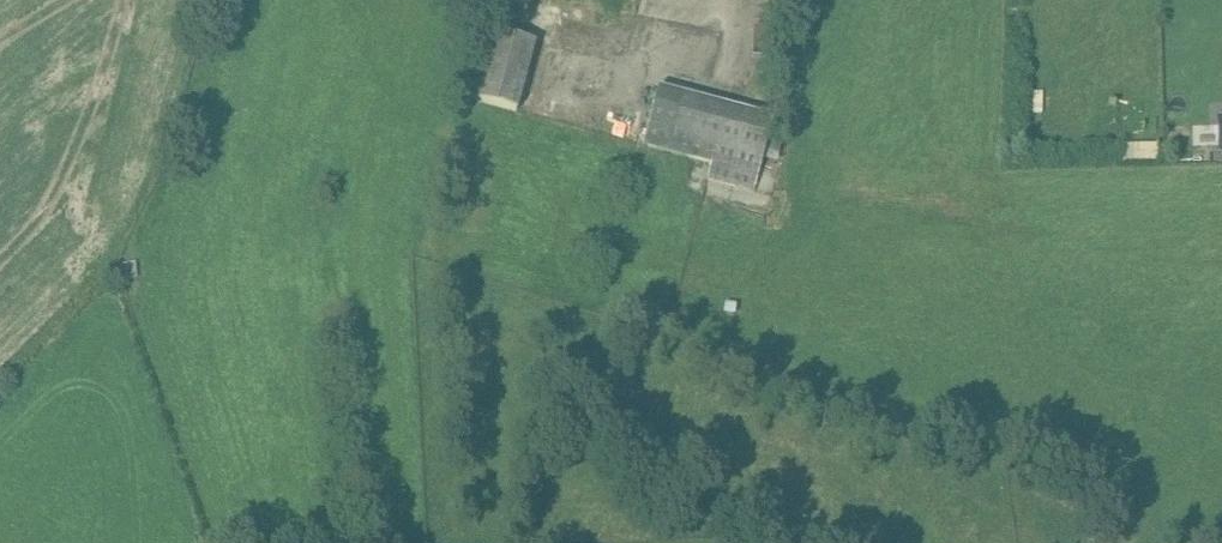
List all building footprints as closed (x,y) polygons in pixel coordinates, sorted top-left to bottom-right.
[(472,97),(523,108),(539,39),(488,28),(472,97)] [(776,112),(658,83),(642,143),(711,165),(735,171),(740,152),(763,158),(776,112)] [(707,181),(754,193),(763,158),(740,152),(735,171),(711,165),(707,181)]
